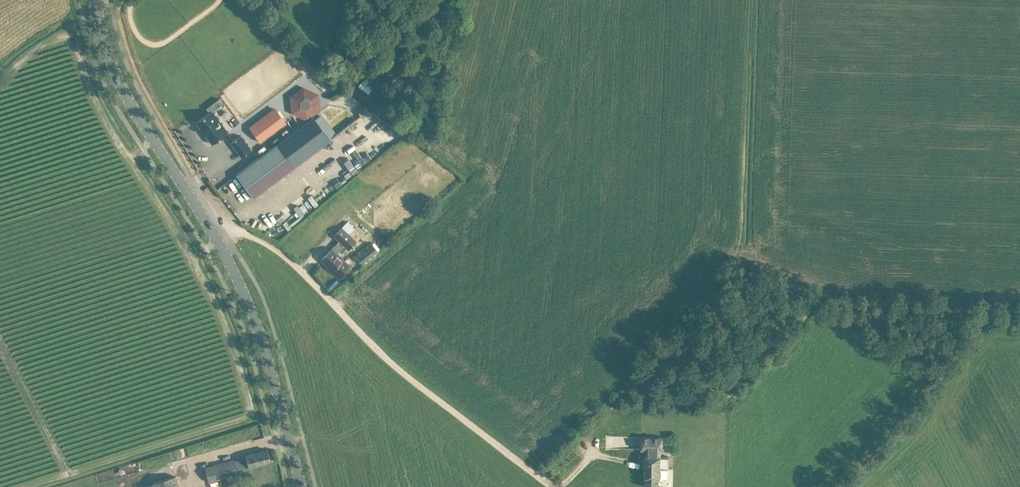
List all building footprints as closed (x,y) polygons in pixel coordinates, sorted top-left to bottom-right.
[(319,69),(315,72),(334,90),(335,90),(338,86),(319,69)] [(211,110),(196,121),(212,143),(228,132),(211,110)] [(269,112),(249,127),(260,141),(280,127),(269,112)] [(240,135),(231,142),(241,156),(251,149),(240,135)] [(235,174),(252,197),(297,163),(280,140),(235,174)] [(320,185),(315,189),(318,194),(324,190),(320,185)] [(285,225),(289,221),(284,216),(280,221),(285,225)] [(356,240),(341,226),(333,234),(339,240),(344,245),(348,249),(356,240)] [(328,252),(321,259),(338,275),(345,268),(349,264),(337,253),(344,245),(339,240),(331,248),(328,252)] [(362,265),(379,251),(371,241),(355,255),(362,265)] [(615,429),(615,441),(637,440),(636,428),(615,429)] [(610,466),(624,450),(603,432),(597,438),(596,437),(588,446),(610,466)] [(641,449),(646,449),(646,455),(645,455),(645,458),(644,458),(644,465),(645,465),(645,478),(646,478),(646,486),(651,486),(654,486),(659,486),(659,477),(660,477),(661,468),(670,468),(670,456),(661,456),(661,450),(663,450),(663,437),(641,436),(641,449)] [(250,472),(248,467),(270,461),(267,449),(245,455),(246,457),(205,468),(208,481),(237,474),(237,475),(250,472)] [(195,486),(192,477),(190,467),(159,475),(162,486),(193,486),(195,486)]
